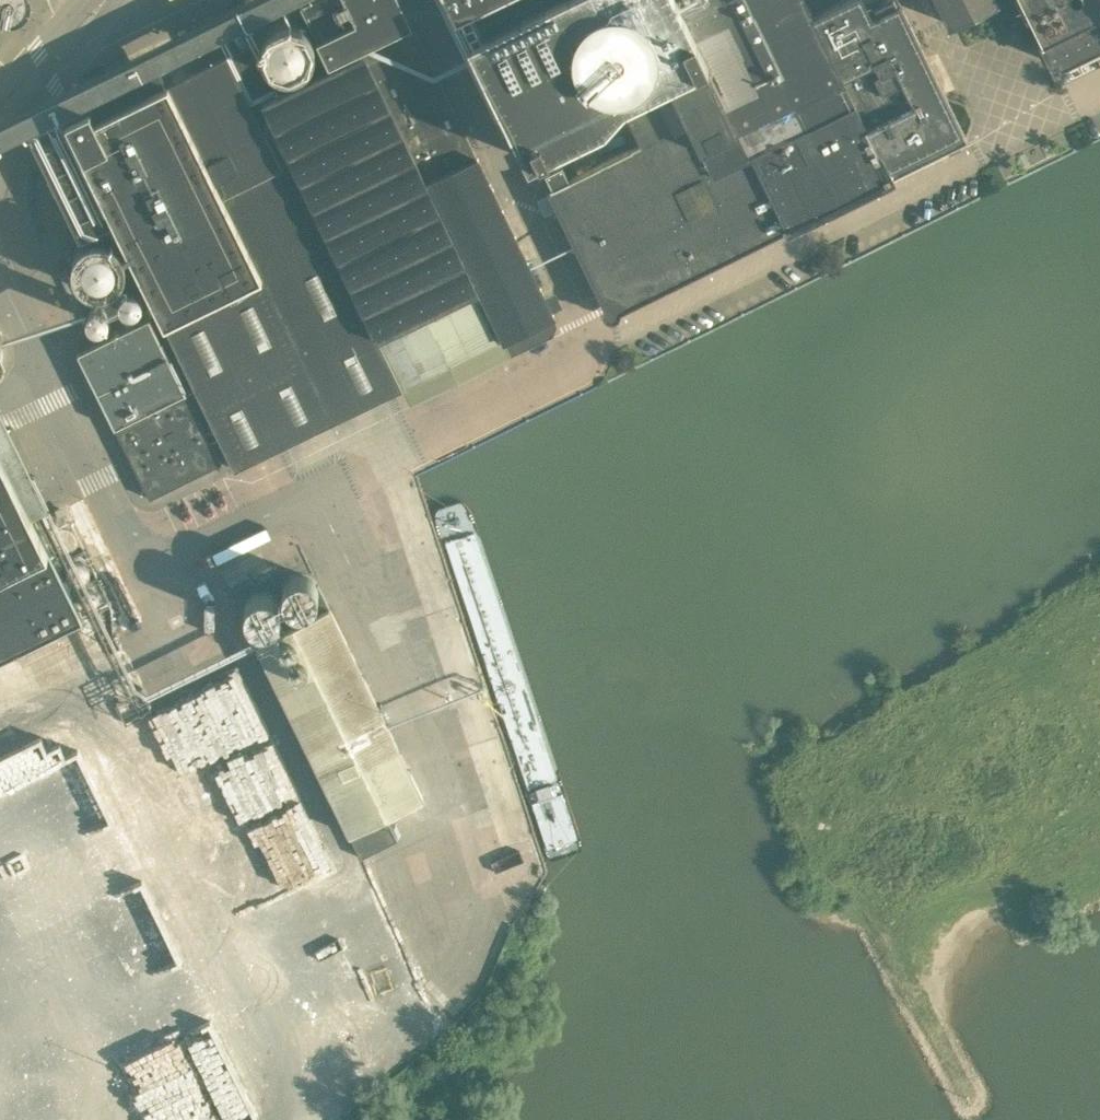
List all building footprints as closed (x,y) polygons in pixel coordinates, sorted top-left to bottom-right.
[(411,23),(400,0),(345,0),(355,20),(316,39),(327,63),(411,23)] [(479,48),(549,189),(548,189),(605,304),(620,309),(786,227),(787,228),(892,177),(891,175),(966,138),(899,0),(880,0),(867,6),(864,0),(841,0),(811,14),(805,0),(575,0),(479,48)] [(949,24),(998,0),(937,0),(949,24)] [(1055,64),(1099,42),(1099,0),(1024,0),(1055,64)] [(311,52),(305,39),(294,32),(280,31),(267,37),(260,48),(259,62),(265,75),(276,82),(290,83),(303,77),(310,66),(311,52)] [(90,107),(66,119),(72,130),(39,146),(51,172),(39,176),(30,177),(27,180),(21,188),(20,194),(25,204),(32,209),(41,209),(48,205),(52,200),(62,195),(78,219),(106,205),(234,469),(554,315),(503,211),(453,236),(363,50),(262,99),(239,52),(95,118),(90,107)] [(128,295),(124,282),(113,273),(100,270),(87,274),(77,284),(74,297),(78,311),(88,320),(102,323),(115,319),(125,309),(128,295)] [(78,352),(150,498),(221,463),(149,317),(78,352)] [(0,450),(0,660),(111,605),(70,522),(42,536),(0,450)] [(276,627),(280,635),(256,646),(350,837),(423,801),(316,581),(311,576),(306,574),(301,573),(295,573),(287,578),(283,583),(281,588),(281,593),(281,596),(282,599),(279,601),(277,599),(273,595),(268,593),(265,592),(258,593),(255,594),(249,598),(245,602),(243,606),(242,613),(245,622),(249,627),(257,632),(263,632),(270,631),(273,629),(276,627)] [(255,1118),(210,1015),(186,1026),(190,1036),(153,1053),(182,1119),(179,1119),(252,1119),(255,1118)]
